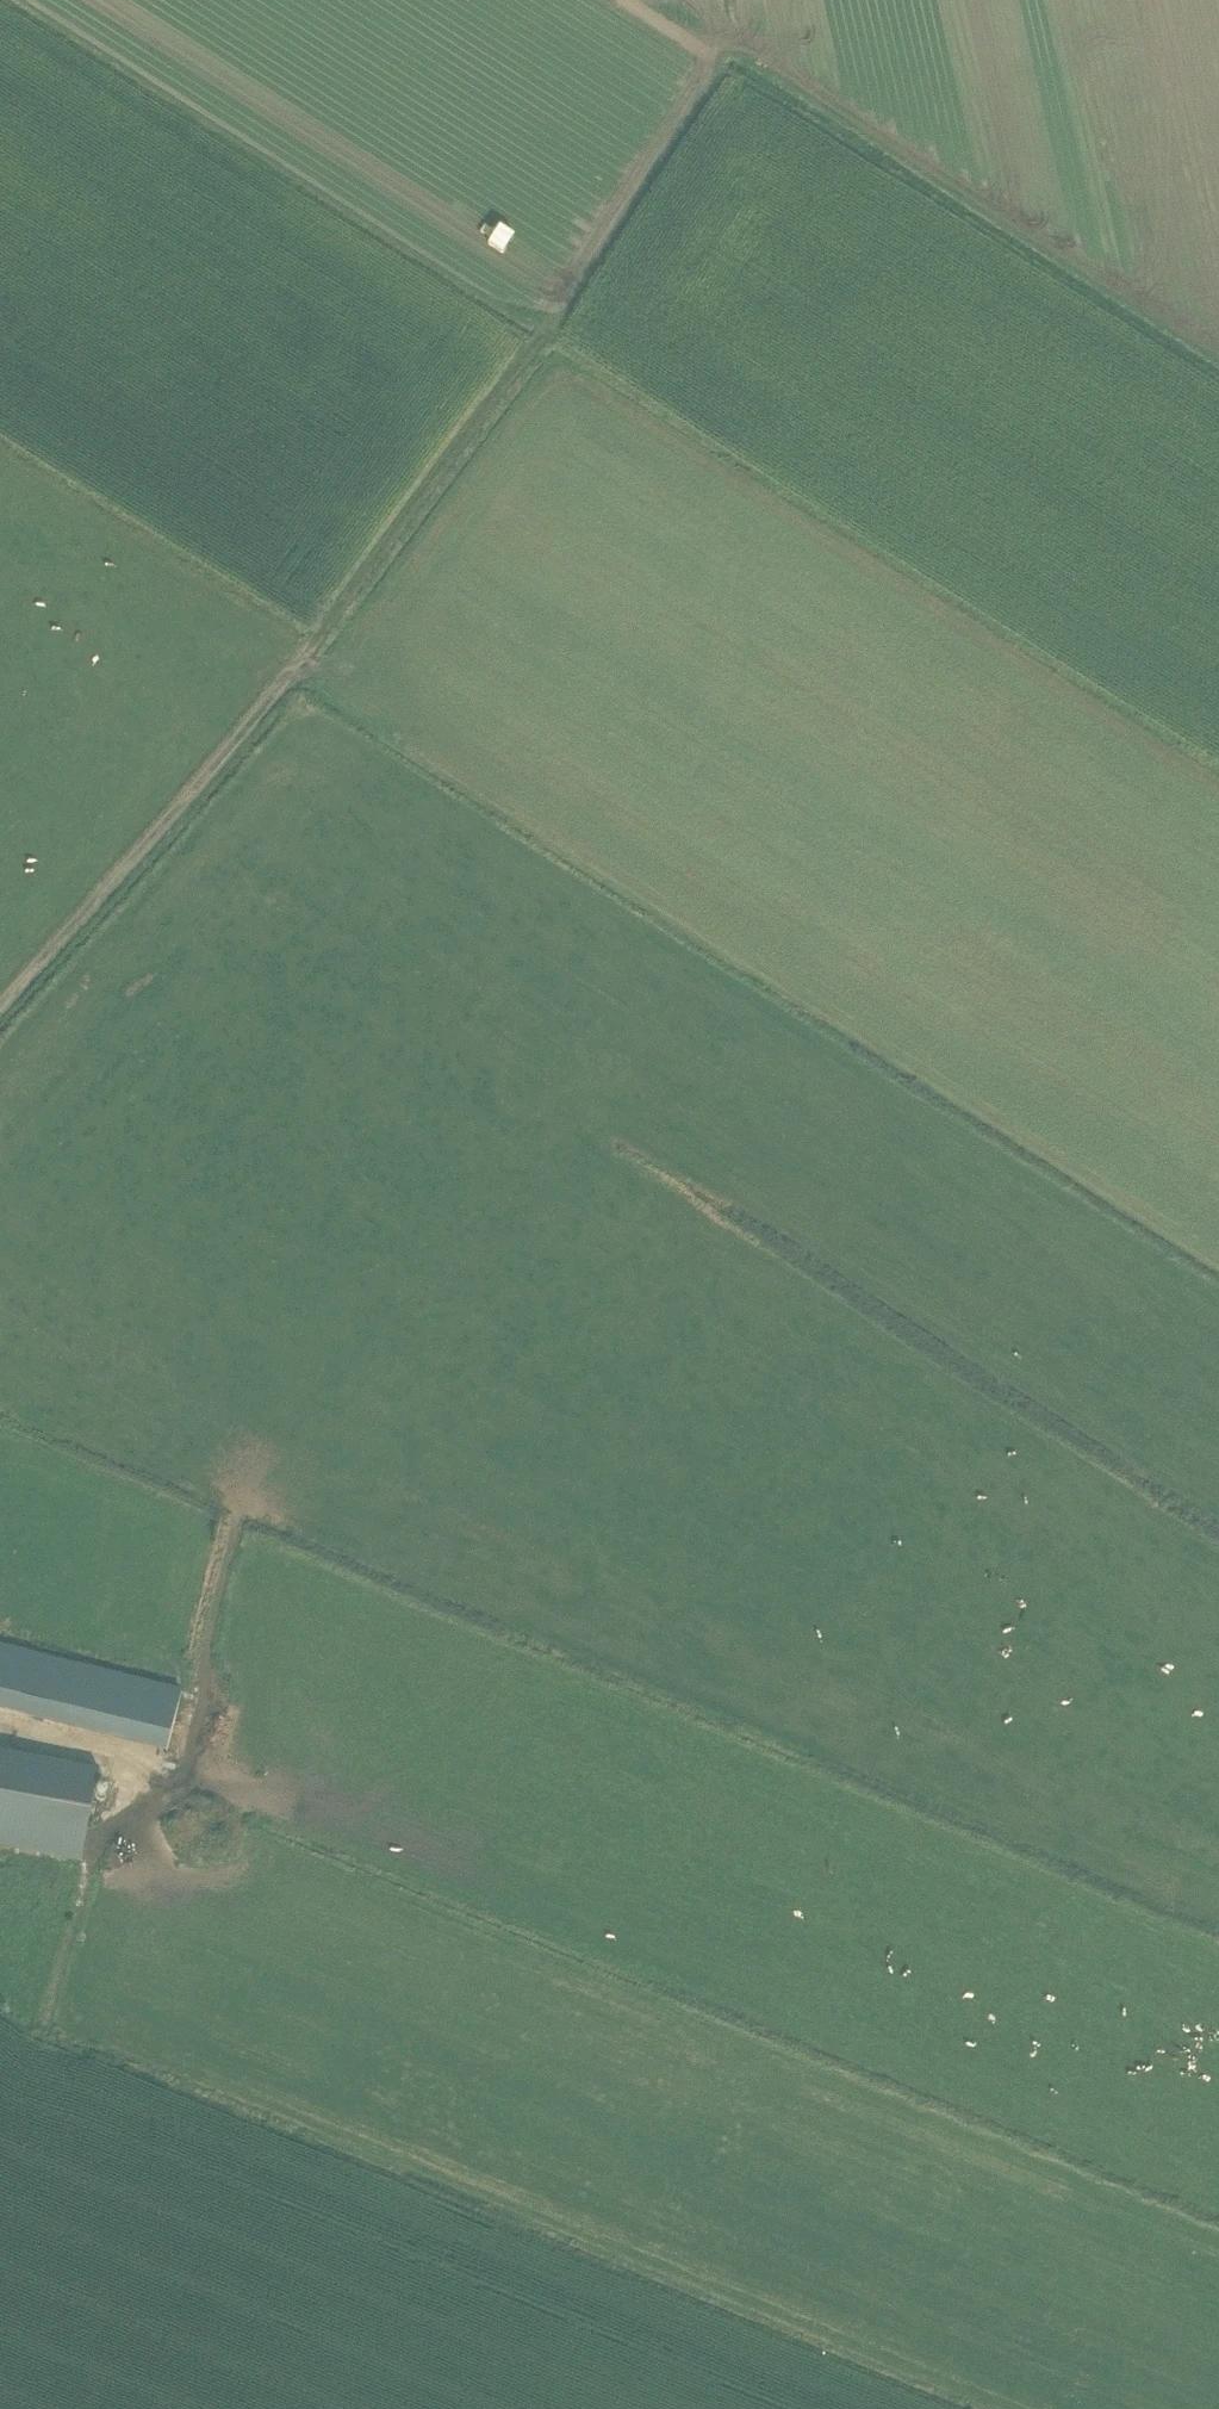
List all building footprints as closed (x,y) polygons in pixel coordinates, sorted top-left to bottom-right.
[(166,1752),(181,1691),(0,1646),(0,1711),(166,1752)] [(80,1860),(95,1788),(3,1771),(0,1770),(0,1845),(80,1860)]
